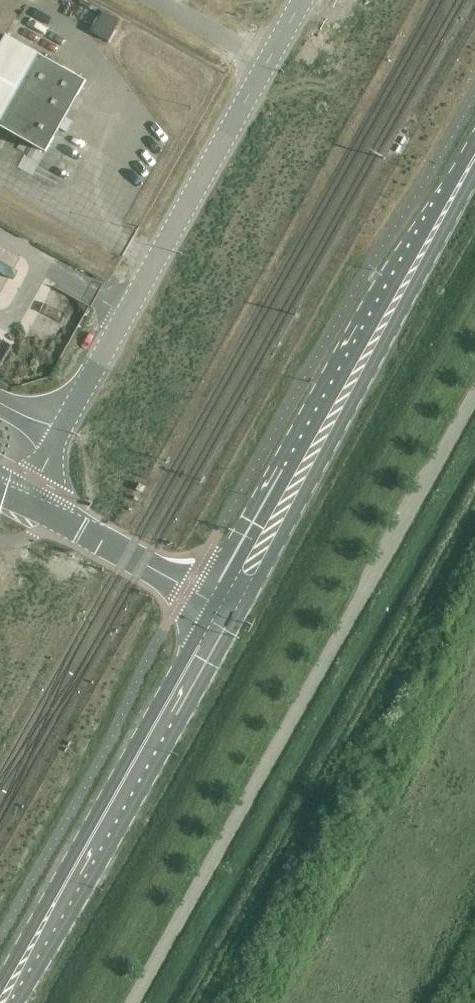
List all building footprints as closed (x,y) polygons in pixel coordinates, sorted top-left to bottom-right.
[(87,19),(107,31),(119,10),(101,0),(97,0),(87,19)] [(45,151),(86,80),(37,52),(37,53),(5,35),(0,45),(0,126),(45,151)]
